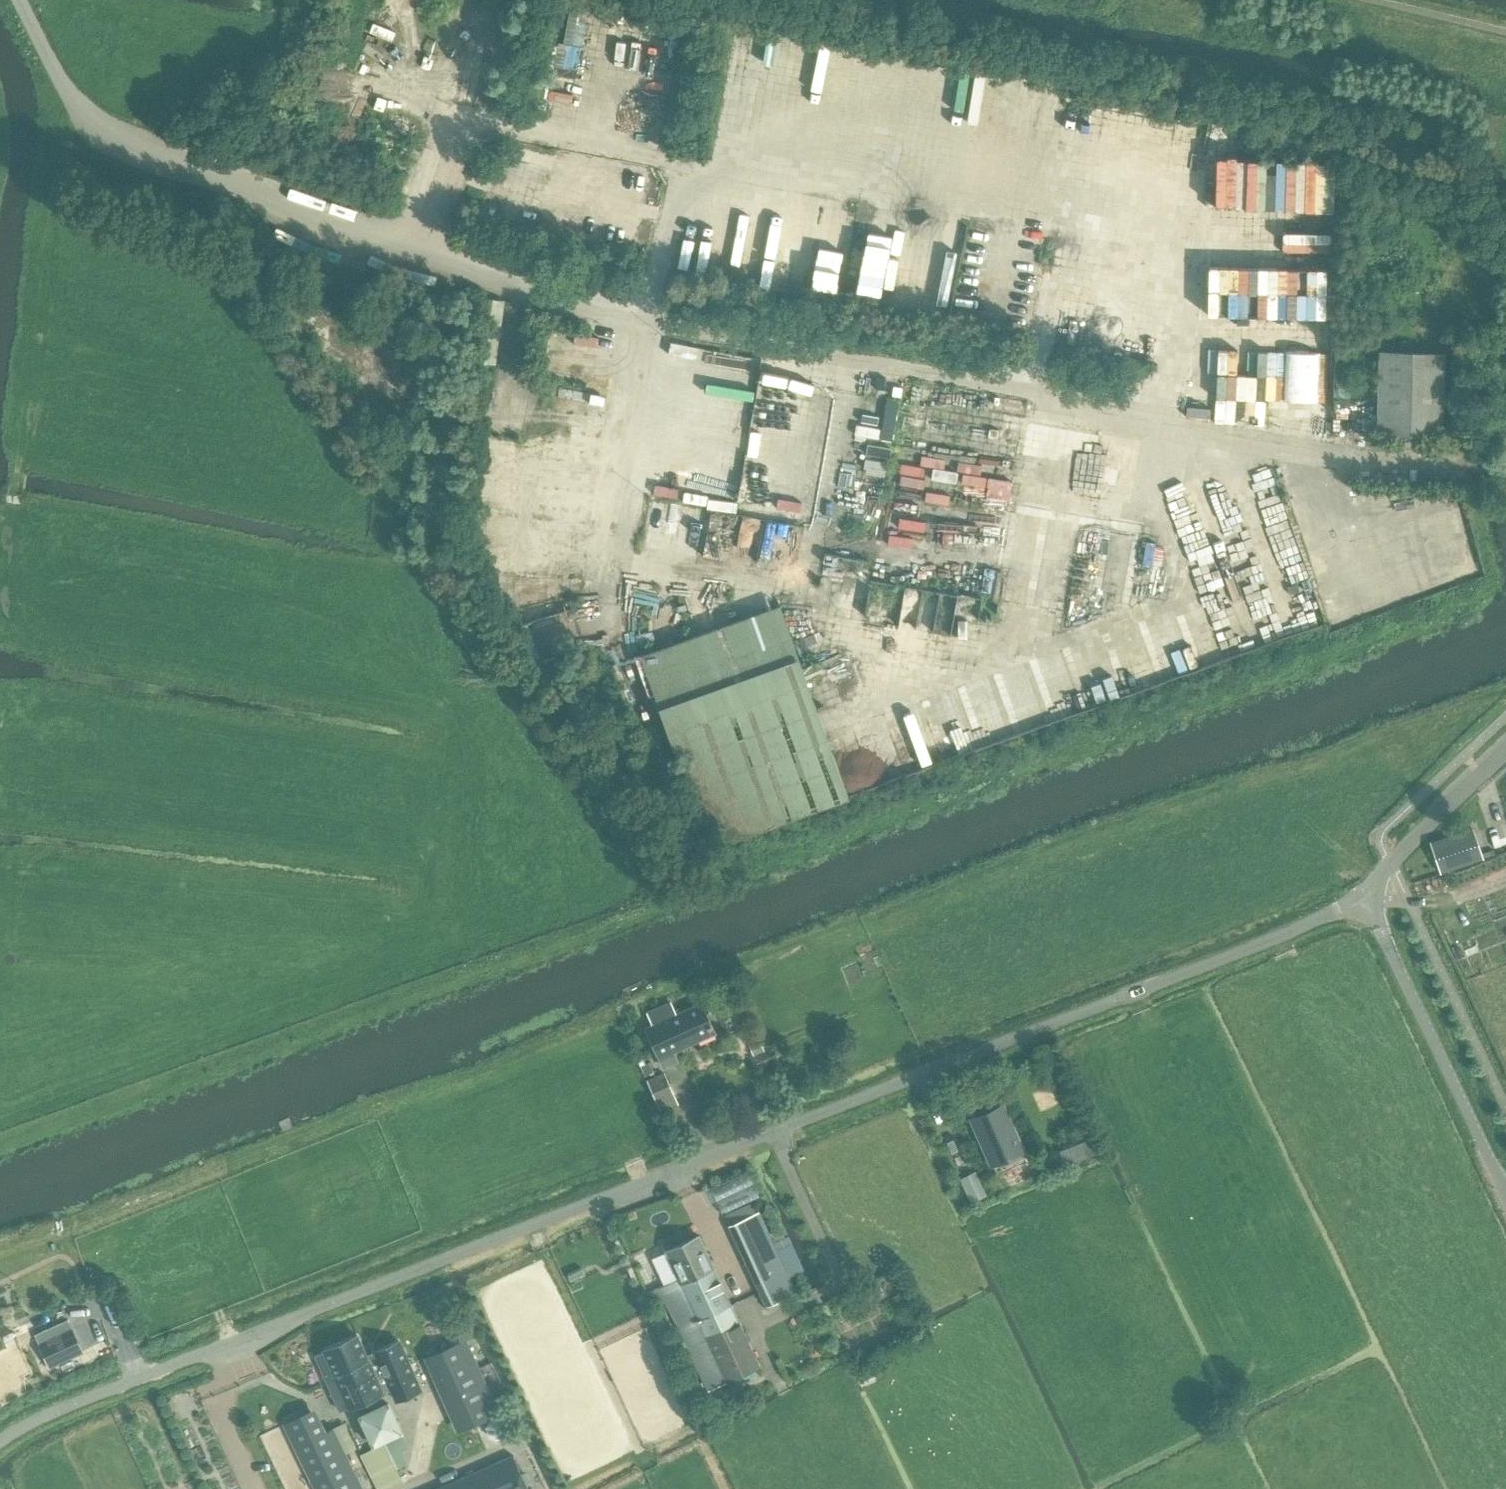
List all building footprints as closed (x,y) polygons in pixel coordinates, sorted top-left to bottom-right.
[(1157,0),(1131,0),(1130,4),(1154,9),(1157,0)] [(1379,351),(1377,433),(1443,435),(1445,353),(1379,351)] [(709,845),(847,795),(780,606),(642,655),(709,845)] [(1472,827),(1431,841),(1441,871),(1482,857),(1472,827)] [(1482,854),(1483,859),(1494,855),(1493,850),(1482,854)] [(651,1022),(644,1026),(663,1066),(676,1060),(672,1050),(713,1031),(699,1000),(673,1012),(668,1001),(646,1012),(651,1022)] [(760,1042),(750,1046),(754,1057),(765,1052),(760,1042)] [(754,1057),(751,1058),(757,1072),(773,1065),(778,1062),(772,1049),(767,1051),(765,1052),(754,1057)] [(646,1063),(641,1066),(645,1075),(653,1072),(649,1062),(646,1063)] [(657,1101),(673,1094),(663,1072),(647,1079),(657,1101)] [(1000,1105),(972,1117),(987,1148),(992,1162),(1010,1155),(1008,1151),(1019,1146),(1000,1105)] [(1065,1168),(1097,1155),(1091,1139),(1059,1151),(1065,1168)] [(969,1207),(988,1198),(976,1173),(958,1182),(969,1207)] [(758,1211),(729,1224),(767,1305),(795,1291),(788,1277),(800,1272),(803,1270),(788,1236),(785,1237),(773,1243),(758,1211)] [(698,1319),(731,1303),(697,1233),(666,1249),(679,1277),(660,1286),(679,1326),(688,1345),(707,1337),(698,1319)] [(898,1281),(894,1274),(887,1278),(891,1285),(898,1281)] [(707,1337),(688,1345),(709,1389),(759,1364),(731,1303),(698,1319),(707,1337)] [(67,1320),(35,1335),(49,1366),(82,1351),(67,1320)] [(397,1401),(420,1390),(398,1341),(375,1351),(375,1352),(366,1356),(357,1336),(324,1350),(325,1353),(316,1357),(340,1411),(349,1407),(350,1409),(383,1394),(382,1393),(391,1389),(397,1401)] [(461,1427),(498,1411),(465,1337),(429,1354),(461,1427)] [(380,1403),(359,1413),(372,1443),(393,1433),(380,1403)] [(309,1410),(283,1423),(315,1488),(364,1488),(333,1426),(320,1432),(309,1410)] [(487,1425),(486,1430),(488,1433),(490,1437),(494,1439),(498,1439),(502,1438),(505,1436),(507,1432),(508,1428),(507,1425),(505,1422),(503,1419),(499,1418),(495,1418),(492,1419),(489,1422),(487,1425)] [(403,1484),(385,1443),(363,1453),(379,1488),(392,1488),(403,1484)] [(513,1453),(434,1488),(529,1488),(513,1453)]
